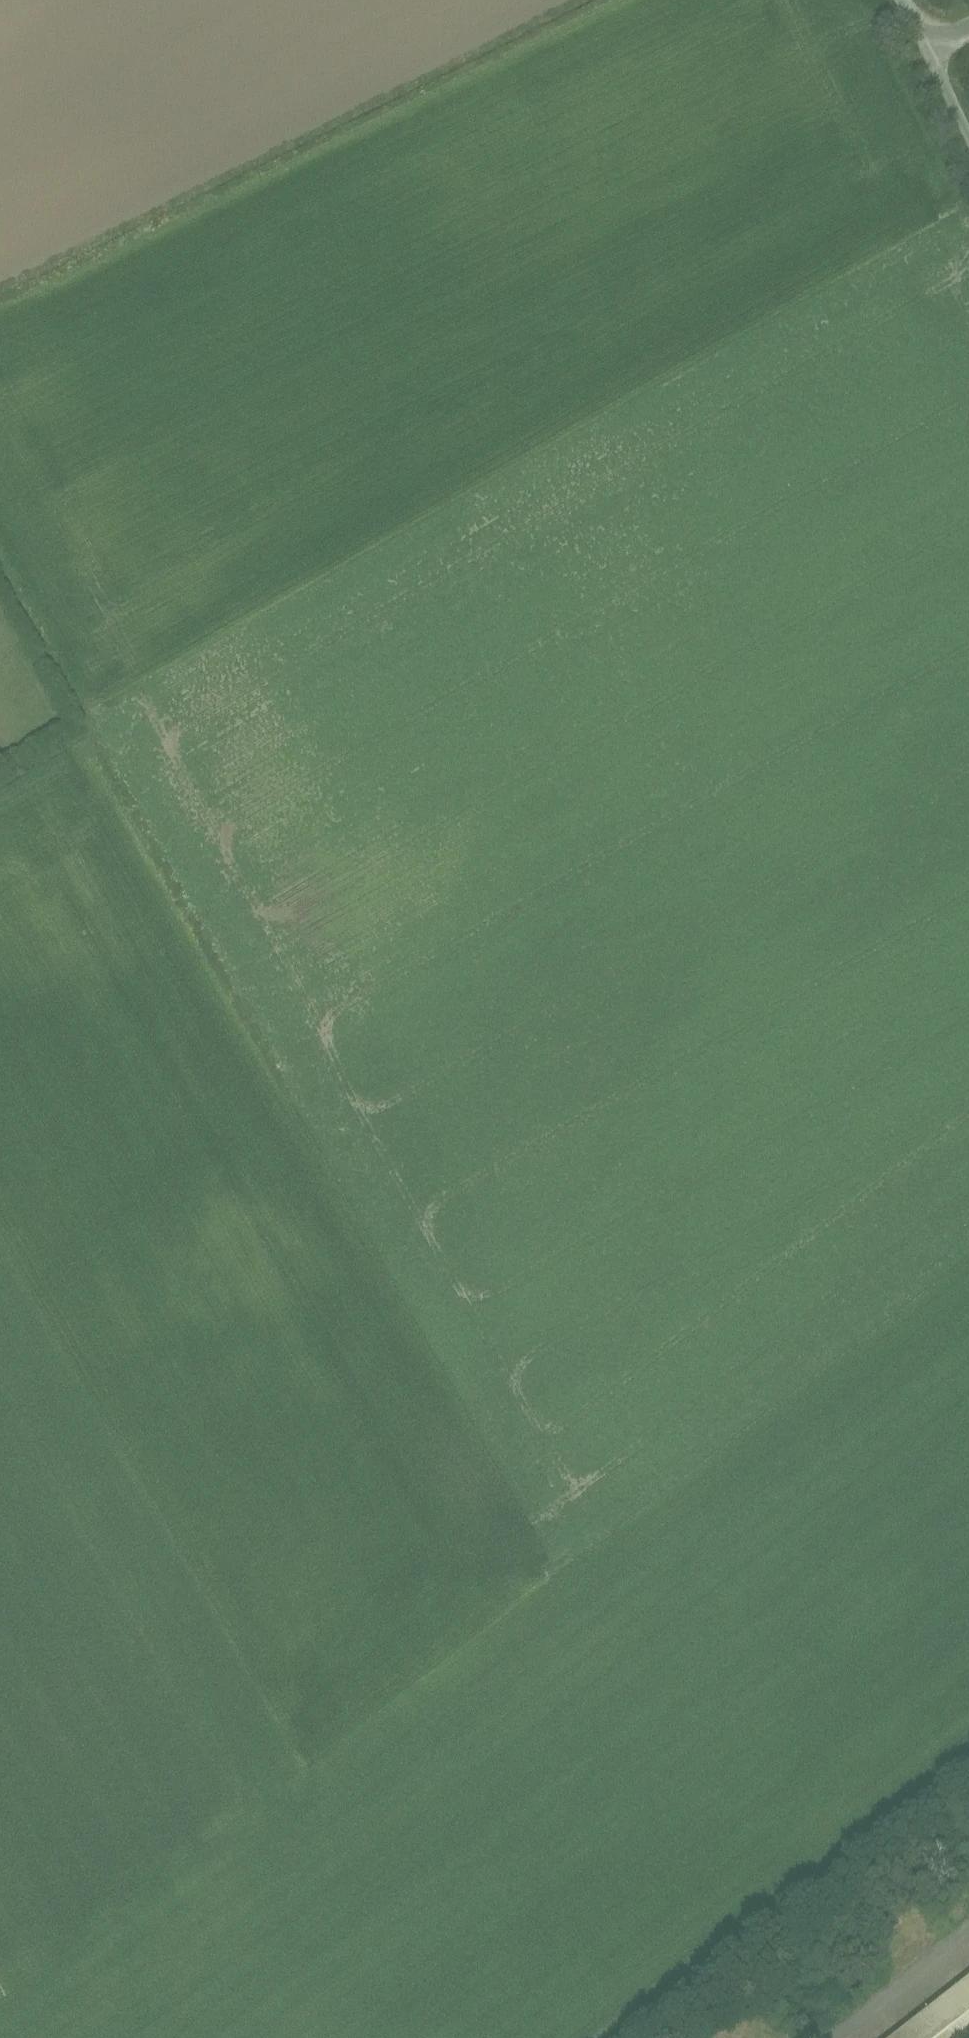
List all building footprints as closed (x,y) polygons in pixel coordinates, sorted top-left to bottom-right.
[(865,2037),(866,2037),(963,2037),(968,2033),(968,1952),(865,2037)]
